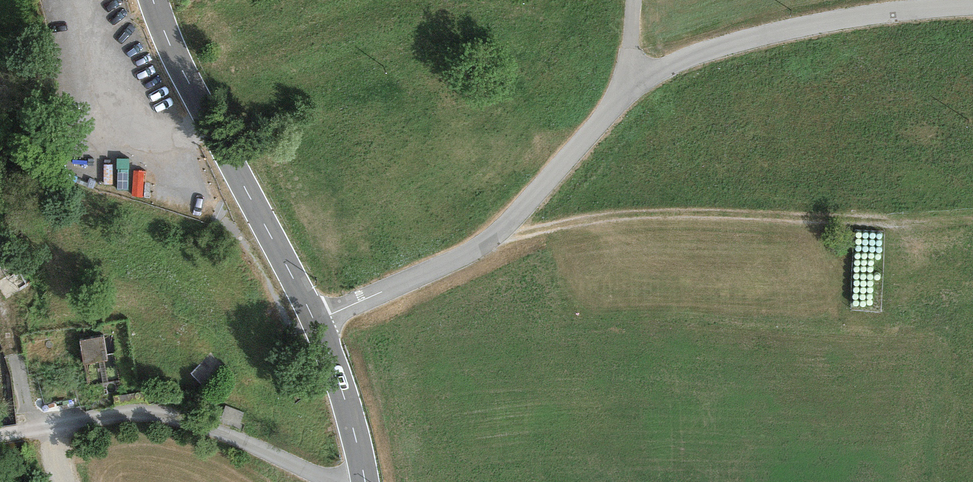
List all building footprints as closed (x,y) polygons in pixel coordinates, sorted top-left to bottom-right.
[(104,334),(80,338),(84,360),(108,356),(104,334)]
